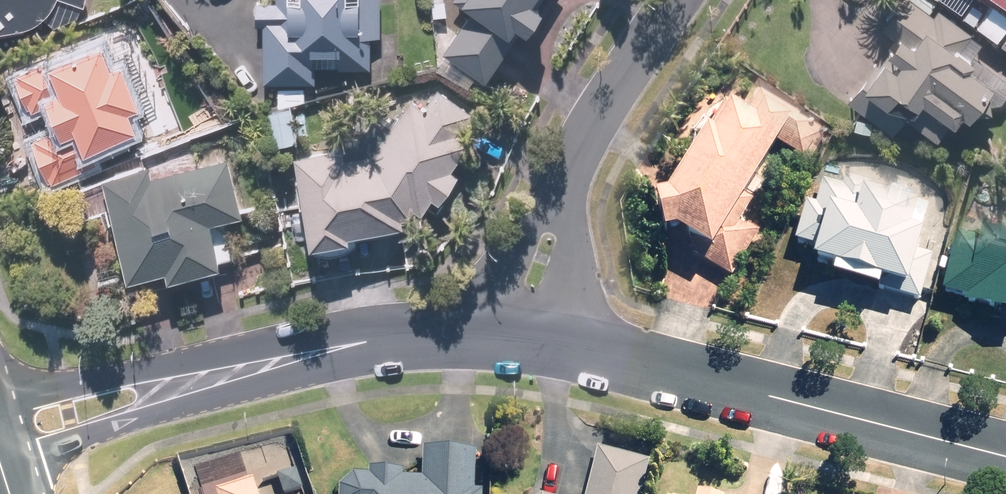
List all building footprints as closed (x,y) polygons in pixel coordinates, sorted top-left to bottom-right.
[(24,30),(42,16),(51,28),(62,26),(73,20),(80,10),(83,0),(0,0),(0,32),(24,30)] [(380,0),(250,0),(249,21),(260,21),(258,88),(278,88),(277,110),(302,111),(303,86),(313,86),(314,70),(367,71),(368,42),(379,43),(380,0)] [(451,0),(468,11),(438,56),(483,85),(513,39),(506,35),(510,29),(522,36),(540,9),(535,5),(538,0),(451,0)] [(1005,13),(1005,0),(984,0),(1005,13)] [(1001,31),(1005,23),(1005,18),(989,5),(980,17),(968,8),(959,20),(1005,53),(1005,34),(1001,31)] [(958,122),(976,97),(994,110),(1005,92),(1005,82),(971,57),(979,45),(932,11),(917,31),(910,25),(885,60),(880,56),(846,102),(889,134),(899,121),(930,143),(950,116),(958,122)] [(153,96),(130,32),(98,43),(98,44),(50,61),(50,59),(5,75),(19,115),(41,107),(49,130),(24,138),(39,182),(96,162),(91,148),(136,132),(129,111),(136,109),(134,103),(153,96)] [(705,256),(777,146),(802,160),(824,121),(759,84),(741,117),(727,109),(713,133),(706,129),(665,201),(650,204),(654,240),(677,238),(705,256)] [(337,146),(290,155),(298,246),(348,242),(347,234),(398,229),(426,202),(431,206),(455,176),(448,171),(469,146),(459,137),(474,118),(439,89),(426,104),(412,92),(361,154),(338,156),(337,146)] [(148,171),(98,182),(119,279),(162,269),(164,281),(218,269),(208,224),(240,217),(228,160),(149,178),(148,171)] [(902,294),(924,216),(903,210),(910,187),(887,181),(881,201),(854,193),(850,206),(832,201),(813,269),(834,275),(832,283),(875,295),(877,287),(902,294)] [(975,235),(973,243),(952,239),(941,294),(965,299),(963,310),(989,315),(988,320),(1005,324),(1005,241),(975,235)] [(483,492),(474,491),(475,449),(421,447),(420,481),(396,480),(396,472),(366,471),(366,478),(351,478),(341,483),(336,490),(336,493),(483,493),(483,492)] [(647,464),(594,451),(585,493),(640,493),(647,464)] [(295,468),(274,475),(280,493),(291,493),(302,490),(295,468)] [(247,480),(210,493),(252,493),(247,480)]
